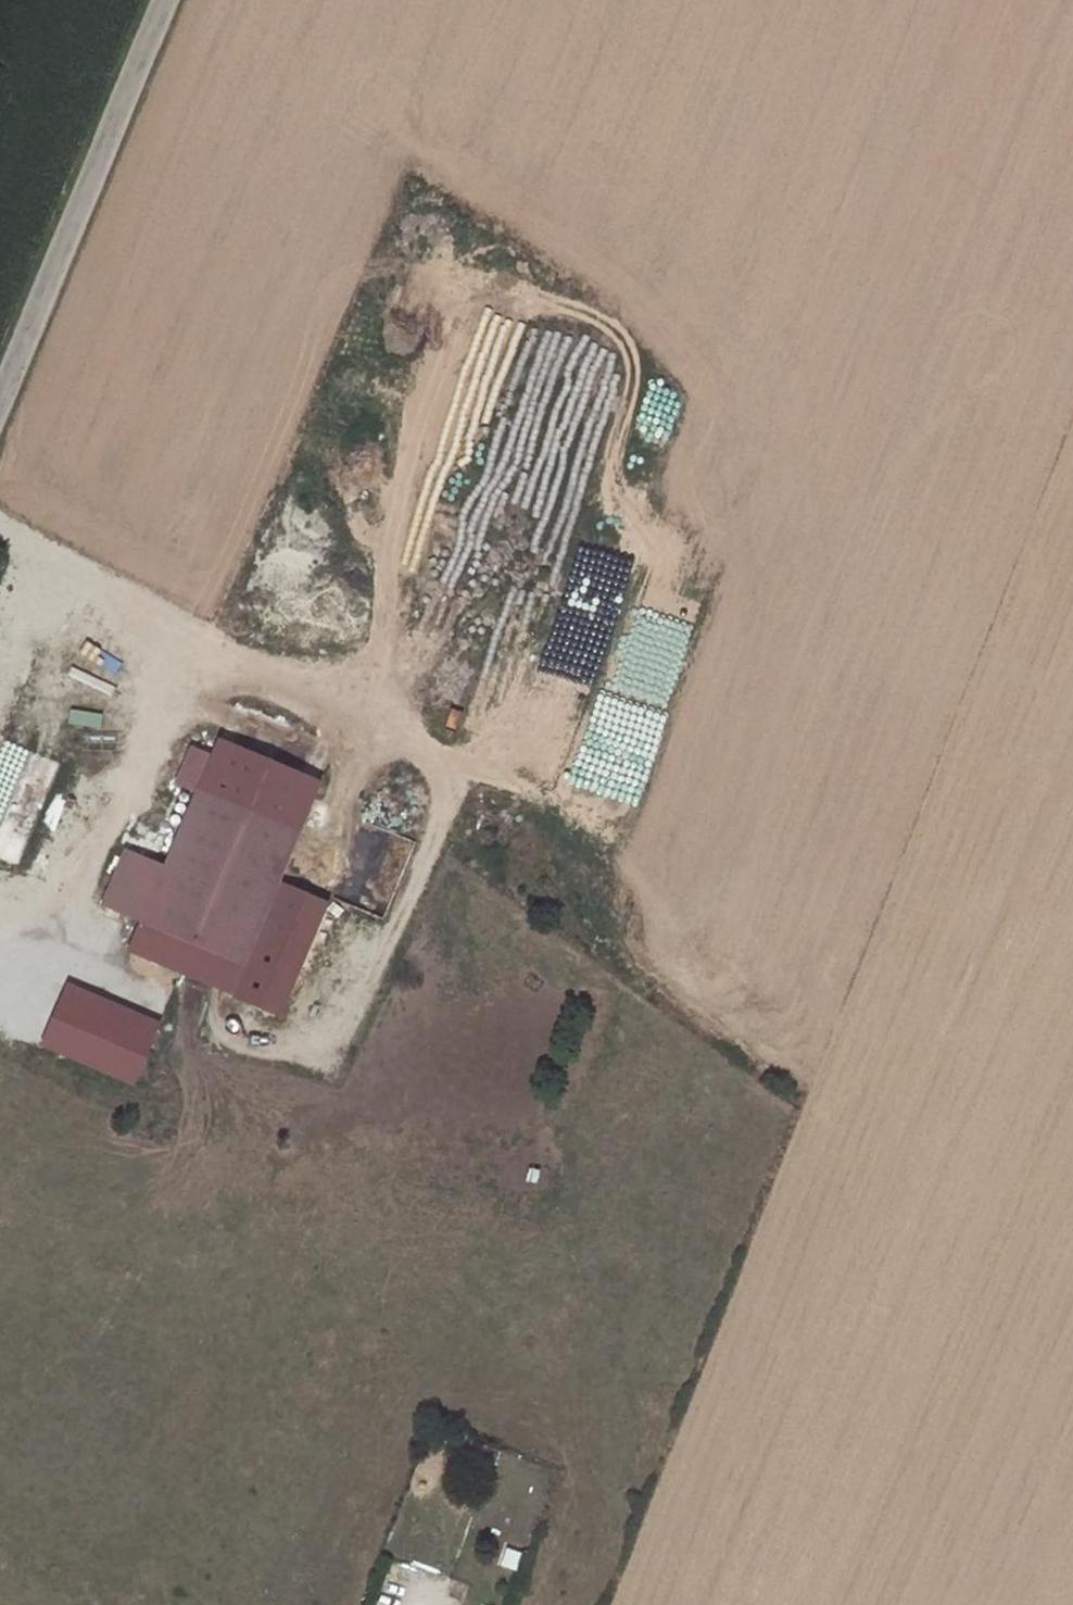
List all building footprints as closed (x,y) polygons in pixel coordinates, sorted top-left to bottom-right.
[(291,824),(190,776),(155,849),(115,830),(89,886),(230,952),(291,824)] [(41,829),(56,835),(68,806),(53,800),(41,829)] [(59,981),(32,1046),(128,1085),(155,1020),(59,981)] [(514,1571),(519,1553),(502,1548),(496,1566),(514,1571)]
